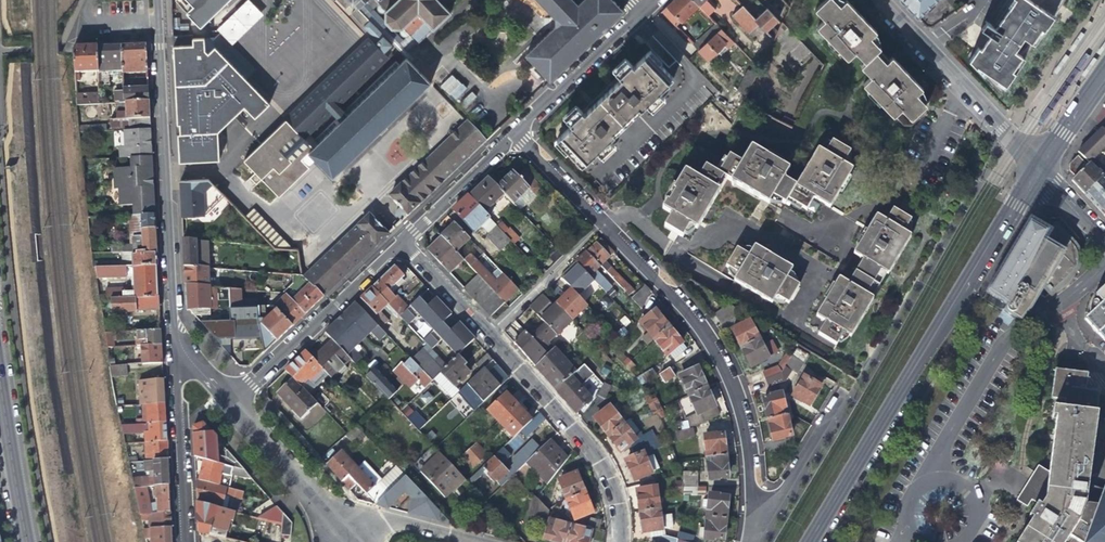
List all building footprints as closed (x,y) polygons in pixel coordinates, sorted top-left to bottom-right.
[(186,11),(195,2),(194,0),(189,0),(188,0),(175,0),(186,11)] [(195,2),(186,11),(200,26),(227,0),(194,0),(195,2)] [(248,0),(217,30),(220,33),(232,46),(264,16),(248,0)] [(346,9),(351,4),(354,7),(362,0),(338,0),(346,9)] [(354,7),(356,9),(363,15),(371,8),(376,3),(376,5),(376,7),(377,10),(380,11),(381,11),(384,11),(384,20),(391,27),(399,27),(399,29),(398,31),(399,33),(400,35),(404,36),(405,36),(407,36),(401,41),(394,47),(402,55),(449,11),(442,3),(445,0),(362,0),(354,7)] [(548,81),(622,11),(611,0),(535,0),(556,22),(524,55),(535,67),(548,81)] [(696,5),(691,0),(673,0),(671,1),(660,12),(674,26),(696,5)] [(696,5),(707,16),(713,9),(704,0),(691,0),(696,5)] [(823,20),(815,28),(831,45),(832,43),(840,52),(840,54),(845,60),(853,52),(856,55),(864,63),(859,67),(869,77),(861,85),(867,91),(869,89),(877,98),(875,100),(892,117),(900,109),(910,119),(926,104),(916,94),(922,89),(896,61),(891,56),(889,58),(880,48),(881,46),(871,36),(876,31),(871,27),(845,0),(839,6),(834,0),(824,0),(814,10),(823,20)] [(916,18),(935,0),(899,0),(916,18)] [(991,26),(984,22),(982,25),(979,29),(986,34),(967,60),(999,94),(1064,0),(1009,0),(991,26)] [(748,32),(758,23),(754,20),(741,5),(731,14),(748,32)] [(401,41),(371,8),(363,15),(369,22),(394,46),(393,48),(394,47),(401,41)] [(351,15),(363,28),(369,22),(363,15),(356,9),(351,15)] [(766,9),(754,20),(758,23),(765,31),(777,20),(766,9)] [(287,121),(245,162),(256,174),(251,178),(257,185),(262,181),(279,199),(310,170),(308,168),(314,162),(332,180),(431,85),(407,61),(400,67),(396,63),(344,113),(339,108),(390,59),(386,54),(394,46),(369,22),(363,28),(371,35),(285,118),(287,121)] [(704,33),(691,45),(697,50),(720,29),(715,24),(705,34),(704,33)] [(726,49),(733,43),(720,29),(697,50),(707,60),(722,46),(726,49)] [(1081,33),(1069,49),(1073,52),(1085,35),(1081,33)] [(193,47),(173,48),(177,126),(175,126),(175,131),(175,136),(177,136),(178,164),(219,162),(218,134),(243,109),(255,120),(269,106),(215,49),(214,39),(193,40),(193,47)] [(104,71),(123,70),(121,45),(107,46),(96,46),(97,71),(98,85),(105,85),(104,71)] [(135,45),(121,45),(123,70),(123,73),(147,72),(146,45),(135,45)] [(74,72),(97,71),(96,46),(90,47),(72,47),(74,72)] [(632,65),(626,58),(621,63),(613,71),(619,77),(614,83),(592,104),(582,113),(576,106),(563,118),(570,125),(555,139),(579,165),(594,150),(599,155),(612,143),(607,138),(644,103),(648,108),(661,95),(657,91),(673,76),(648,50),(632,65)] [(1065,54),(1053,71),(1057,73),(1069,57),(1065,54)] [(1094,58),(1082,74),(1085,77),(1098,60),(1094,58)] [(737,91),(745,95),(755,75),(748,71),(737,91)] [(440,88),(457,101),(467,87),(450,74),(440,88)] [(123,79),(123,90),(124,102),(125,102),(148,101),(147,78),(123,79)] [(115,102),(124,102),(123,90),(114,91),(115,102)] [(75,94),(76,104),(99,103),(99,92),(75,94)] [(461,101),(466,106),(476,98),(471,93),(461,101)] [(111,130),(123,130),(150,128),(148,101),(125,102),(125,111),(116,111),(116,115),(112,115),(112,120),(110,120),(111,130)] [(906,128),(911,123),(902,114),(897,119),(906,128)] [(401,221),(487,140),(467,119),(388,196),(396,203),(400,208),(396,211),(396,215),(401,221)] [(119,157),(130,157),(151,156),(150,128),(123,130),(124,145),(118,146),(119,157)] [(1101,131),(1091,141),(1078,154),(1090,165),(1095,160),(1104,150),(1104,135),(1101,131)] [(661,224),(679,235),(687,223),(693,227),(716,189),(712,187),(719,174),(765,202),(771,193),(782,200),(785,194),(807,207),(812,198),(822,203),(827,206),(842,180),(848,169),(840,164),(847,151),(829,140),(821,153),(812,147),(791,183),(780,177),(786,167),(747,145),(738,160),(726,153),(715,172),(702,164),(694,176),(682,169),(670,187),(659,206),(668,212),(661,224)] [(112,168),(113,186),(153,184),(153,180),(151,156),(130,157),(130,166),(112,168)] [(1070,173),(1076,179),(1088,167),(1079,158),(1071,166),(1070,169),(1070,173)] [(1088,167),(1076,179),(1072,182),(1080,190),(1085,196),(1102,178),(1104,175),(1104,170),(1095,160),(1090,165),(1088,167)] [(505,178),(496,187),(504,195),(521,213),(524,209),(521,206),(516,200),(528,189),(527,188),(516,176),(512,172),(505,178)] [(521,172),(516,176),(527,188),(532,184),(521,172)] [(180,203),(181,214),(205,213),(223,194),(217,187),(207,177),(179,179),(180,203)] [(484,213),(504,195),(496,187),(487,177),(478,186),(468,195),(484,213)] [(1102,178),(1085,196),(1090,201),(1104,188),(1104,180),(1102,178)] [(132,205),(132,215),(140,214),(154,213),(154,199),(153,184),(113,186),(113,188),(117,188),(119,206),(129,205),(132,205)] [(1103,215),(1104,213),(1104,188),(1090,201),(1093,205),(1103,215)] [(533,194),(528,189),(516,200),(521,206),(533,194)] [(488,218),(484,213),(468,195),(462,201),(452,210),(473,233),(488,218)] [(129,215),(129,205),(119,206),(119,215),(129,215)] [(870,299),(867,297),(882,272),(885,274),(908,236),(901,231),(908,218),(890,207),(882,220),(873,214),(865,228),(857,243),(850,253),(860,258),(853,269),(845,283),(835,278),(832,283),(813,315),(822,321),(816,332),(834,343),(841,332),(848,336),(870,299)] [(369,212),(304,276),(309,282),(324,297),(357,265),(390,233),(369,212)] [(132,236),(133,251),(156,250),(155,228),(154,213),(140,214),(141,235),(132,236)] [(129,236),(132,236),(141,235),(140,214),(132,215),(129,215),(129,216),(128,216),(129,236)] [(1083,241),(1058,214),(1032,217),(1024,230),(1027,233),(992,292),(1010,303),(1009,307),(1009,309),(1010,311),(1011,312),(1012,313),(1015,313),(1017,312),(1024,301),(1039,276),(1046,284),(1055,294),(1080,270),(1066,256),(1083,241)] [(500,222),(496,226),(510,241),(512,243),(518,238),(508,228),(507,230),(500,222)] [(449,229),(440,237),(459,256),(473,243),(454,224),(449,229)] [(501,249),(510,241),(496,226),(487,234),(501,249)] [(463,260),(459,256),(440,237),(433,243),(426,250),(448,273),(463,260)] [(207,240),(196,239),(182,238),(183,253),(184,266),(197,267),(208,267),(207,240)] [(585,252),(599,266),(604,262),(607,258),(612,254),(599,240),(585,252)] [(745,255),(733,247),(722,266),(734,274),(730,280),(768,303),(771,296),(784,304),(795,285),(783,277),(788,269),(784,266),(751,245),(745,255)] [(131,251),(132,266),(157,265),(156,255),(156,250),(133,251),(131,251)] [(122,251),(123,266),(125,266),(132,266),(131,251),(129,251),(122,251)] [(547,261),(552,265),(561,256),(557,252),(547,261)] [(574,262),(593,282),(598,286),(603,281),(593,272),(597,268),(584,253),(580,256),(574,262)] [(463,261),(469,267),(475,261),(470,255),(463,261)] [(494,281),(475,261),(469,267),(476,275),(503,302),(512,294),(516,290),(502,274),(494,281)] [(610,268),(604,262),(599,266),(605,272),(610,268)] [(100,301),(110,300),(159,296),(158,279),(157,265),(132,266),(133,291),(122,292),(122,288),(105,289),(105,295),(99,296),(100,301)] [(126,276),(125,266),(123,266),(106,267),(95,267),(96,278),(126,276)] [(208,267),(197,267),(184,266),(184,275),(185,285),(209,287),(208,283),(211,283),(211,279),(208,279),(208,267)] [(382,277),(371,288),(387,304),(394,297),(390,294),(388,291),(401,279),(403,276),(394,266),(382,277)] [(575,293),(587,282),(573,266),(566,272),(560,278),(575,293)] [(630,289),(610,268),(605,272),(625,293),(630,289)] [(489,316),(503,302),(476,275),(462,288),(485,311),(489,316)] [(1039,276),(1024,301),(1015,315),(1022,319),(1033,307),(1046,284),(1039,276)] [(404,281),(401,279),(388,291),(390,294),(404,281)] [(286,292),(306,312),(315,303),(324,297),(309,282),(295,295),(289,289),(286,292)] [(600,289),(598,286),(593,282),(589,286),(596,293),(600,289)] [(190,310),(230,308),(229,288),(209,287),(185,285),(185,296),(187,309),(190,310)] [(641,309),(650,292),(644,286),(635,303),(641,309)] [(242,289),(229,288),(230,308),(242,307),(242,289)] [(386,305),(387,304),(371,288),(366,293),(360,299),(382,322),(385,319),(378,312),(386,305)] [(565,295),(555,304),(571,321),(587,306),(571,290),(565,295)] [(1091,315),(1091,316),(1091,317),(1091,318),(1091,319),(1092,320),(1092,321),(1094,325),(1098,322),(1104,329),(1104,291),(1096,300),(1095,302),(1092,307),(1091,312),(1091,315)] [(306,312),(286,292),(273,304),(276,308),(293,324),(298,319),(306,312)] [(386,305),(399,318),(410,306),(399,294),(386,305)] [(555,336),(571,321),(555,304),(552,307),(541,295),(537,299),(528,307),(542,322),(555,336)] [(159,303),(159,296),(110,300),(111,313),(159,309),(159,303)] [(450,315),(434,298),(432,300),(426,306),(418,298),(410,306),(399,318),(407,325),(417,315),(433,331),(441,323),(450,315)] [(349,309),(351,310),(348,312),(342,320),(362,340),(370,332),(380,343),(387,336),(355,303),(349,309)] [(738,312),(726,304),(712,314),(719,325),(738,312)] [(265,305),(258,305),(258,307),(258,323),(262,337),(265,351),(279,337),(293,324),(276,308),(266,316),(265,305)] [(242,307),(230,308),(190,310),(232,356),(231,338),(262,337),(258,323),(258,307),(242,307)] [(639,322),(653,339),(668,327),(661,319),(654,310),(639,322)] [(444,320),(450,327),(457,322),(451,315),(444,320)] [(1098,322),(1094,325),(1092,321),(1092,320),(1091,319),(1091,318),(1091,317),(1091,316),(1091,315),(1086,319),(1104,340),(1104,329),(1098,322)] [(103,321),(104,332),(113,331),(112,320),(103,321)] [(332,341),(350,360),(355,366),(362,359),(352,349),(362,340),(342,320),(334,326),(332,328),(330,327),(324,333),(332,341)] [(731,329),(741,348),(758,340),(747,321),(739,325),(731,329)] [(555,336),(542,322),(536,328),(534,330),(532,327),(526,333),(547,355),(552,350),(547,344),(555,336)] [(561,332),(568,340),(579,331),(572,322),(561,332)] [(433,331),(422,341),(431,350),(441,340),(456,356),(473,339),(458,323),(454,326),(449,331),(441,323),(433,331)] [(666,355),(669,353),(681,343),(675,336),(668,327),(653,339),(666,355)] [(137,345),(141,345),(161,344),(161,337),(160,329),(136,330),(137,345)] [(108,346),(114,345),(113,331),(106,332),(108,346)] [(527,360),(534,367),(547,355),(526,333),(524,331),(517,337),(512,342),(527,360)] [(761,335),(758,340),(741,348),(747,358),(751,366),(776,353),(770,341),(766,344),(761,335)] [(329,378),(350,360),(332,341),(323,349),(312,359),(320,367),(319,367),(327,375),(329,378)] [(686,348),(681,343),(669,353),(673,358),(686,348)] [(162,353),(161,344),(141,345),(142,364),(162,362),(162,353)] [(552,350),(547,355),(534,367),(542,377),(554,391),(570,377),(575,373),(553,349),(552,350)] [(421,350),(410,360),(421,372),(430,363),(432,362),(421,350)] [(315,386),(327,375),(319,367),(320,367),(312,359),(305,351),(298,357),(284,371),(292,378),(299,386),(302,383),(308,378),(315,386)] [(479,372),(491,360),(485,354),(473,365),(479,372)] [(762,372),(765,380),(780,374),(787,364),(791,357),(786,354),(778,367),(762,372)] [(433,378),(447,392),(453,386),(467,372),(462,367),(464,365),(456,356),(433,378)] [(803,365),(791,357),(787,364),(792,367),(789,371),(794,374),(796,375),(803,365)] [(621,363),(625,367),(630,362),(626,358),(621,363)] [(430,381),(429,380),(421,372),(410,360),(409,359),(402,365),(399,362),(398,364),(391,370),(408,388),(411,385),(418,393),(430,381)] [(458,392),(474,409),(509,377),(502,370),(492,360),(458,392)] [(634,366),(630,362),(625,367),(629,371),(634,366)] [(438,372),(430,363),(421,372),(429,380),(438,372)] [(126,364),(121,365),(109,365),(111,375),(126,374),(126,364)] [(782,384),(786,377),(789,371),(792,367),(787,364),(780,374),(765,380),(768,388),(782,384)] [(387,400),(396,391),(384,379),(380,374),(374,368),(365,377),(387,400)] [(668,368),(658,374),(663,382),(673,377),(668,368)] [(680,376),(688,395),(705,387),(701,378),(697,368),(680,376)] [(637,378),(638,379),(641,384),(655,376),(651,369),(637,378)] [(1070,538),(1077,541),(1104,541),(1104,490),(1087,484),(1097,416),(1094,415),(1094,413),(1096,413),(1099,395),(1085,393),(1087,378),(1056,374),(1053,401),(1063,402),(1062,411),(1052,410),(1051,420),(1056,420),(1048,474),(1038,468),(1016,502),(1027,509),(1031,503),(1037,507),(1028,520),(1032,522),(1019,541),(1067,541),(1070,538)] [(591,401),(570,377),(554,391),(564,402),(575,415),(591,401)] [(317,404),(310,396),(307,394),(302,388),(299,386),(292,378),(277,392),(290,406),(302,418),(317,404)] [(792,396),(808,406),(813,397),(819,387),(803,378),(792,396)] [(139,404),(142,404),(148,404),(164,403),(163,389),(163,379),(147,380),(138,380),(139,404)] [(602,384),(602,385),(596,398),(603,401),(610,388),(602,384)] [(302,388),(307,394),(310,391),(304,386),(302,388)] [(453,386),(447,392),(452,397),(454,396),(458,392),(453,386)] [(711,402),(705,387),(688,395),(696,414),(684,419),(688,429),(717,416),(711,402)] [(763,400),(768,420),(786,416),(791,415),(787,396),(781,397),(780,396),(779,390),(770,392),(772,398),(763,400)] [(428,391),(419,397),(425,405),(434,399),(428,391)] [(486,410),(498,423),(519,404),(513,398),(507,391),(486,410)] [(654,398),(650,400),(651,403),(654,409),(658,407),(654,398)] [(148,404),(149,423),(165,423),(165,413),(164,403),(148,404)] [(525,410),(519,404),(498,423),(513,438),(520,431),(533,419),(525,410)] [(403,413),(408,418),(414,413),(408,407),(403,413)] [(597,424),(606,435),(621,424),(627,419),(617,407),(611,411),(608,408),(593,419),(597,424)] [(663,417),(658,407),(654,409),(655,412),(658,419),(663,417)] [(414,413),(408,418),(418,429),(425,422),(415,412),(414,413)] [(539,413),(533,419),(520,431),(527,438),(546,420),(539,413)] [(790,436),(786,416),(768,420),(769,427),(765,428),(768,442),(779,439),(783,438),(790,436)] [(143,431),(144,442),(166,440),(166,431),(165,423),(149,423),(143,423),(136,424),(134,424),(134,429),(134,432),(143,431)] [(192,439),(193,456),(203,459),(244,470),(226,450),(223,453),(226,457),(217,455),(216,443),(219,442),(202,424),(192,427),(192,439)] [(634,440),(621,424),(606,435),(612,442),(619,451),(628,445),(634,440)] [(357,426),(347,435),(353,441),(362,432),(357,426)] [(673,430),(674,439),(692,437),(691,429),(673,430)] [(430,441),(436,436),(431,431),(426,436),(430,441)] [(704,437),(706,458),(725,456),(724,445),(723,435),(704,437)] [(628,445),(632,451),(642,444),(638,437),(634,440),(628,445)] [(495,455),(513,474),(541,447),(532,438),(511,457),(503,448),(495,455)] [(144,442),(144,452),(152,452),(152,460),(167,459),(166,447),(166,440),(144,442)] [(547,442),(544,445),(555,457),(558,454),(552,447),(547,442)] [(633,480),(639,477),(653,471),(653,470),(660,467),(646,442),(642,444),(632,451),(634,456),(624,461),(628,470),(633,480)] [(475,443),(462,456),(473,468),(487,455),(475,443)] [(555,457),(544,445),(526,462),(547,484),(565,461),(558,454),(555,457)] [(349,491),(353,487),(356,485),(359,487),(361,489),(375,504),(405,475),(395,466),(374,485),(340,451),(325,465),(332,473),(349,491)] [(464,479),(451,466),(440,454),(419,473),(443,498),(452,490),(464,479)] [(726,467),(725,456),(706,458),(707,479),(727,478),(726,467)] [(492,458),(482,467),(487,473),(484,475),(492,483),(494,481),(496,483),(506,473),(498,464),(492,458)] [(131,477),(133,487),(143,486),(155,486),(168,486),(168,470),(167,459),(152,460),(145,460),(143,460),(144,471),(148,471),(152,471),(153,476),(148,476),(131,477)] [(251,478),(244,470),(203,459),(201,468),(197,481),(205,483),(218,486),(221,472),(226,474),(242,478),(251,478)] [(476,477),(482,473),(479,470),(466,482),(475,492),(483,485),(476,477)] [(223,487),(226,474),(221,472),(218,486),(223,487)] [(681,472),(682,488),(696,488),(696,472),(681,472)] [(557,481),(565,500),(583,493),(578,481),(575,474),(557,481)] [(428,500),(405,475),(375,504),(401,512),(428,520),(429,520),(452,524),(428,500)] [(224,495),(234,498),(236,490),(223,487),(218,486),(205,483),(197,481),(194,480),(195,492),(196,502),(199,503),(220,509),(224,495)] [(486,482),(483,485),(475,492),(483,500),(494,491),(486,482)] [(147,506),(143,486),(133,487),(138,514),(170,512),(169,499),(168,486),(155,486),(155,506),(147,506)] [(638,499),(639,511),(658,509),(655,488),(636,491),(638,499)] [(704,488),(696,488),(682,488),(683,493),(682,496),(704,496),(704,488)] [(243,492),(236,490),(234,498),(241,500),(243,492)] [(586,501),(583,493),(565,500),(561,501),(564,507),(563,508),(566,517),(572,515),(574,520),(591,513),(586,501)] [(546,511),(541,508),(542,506),(535,499),(532,495),(527,516),(544,521),(546,511)] [(709,496),(706,517),(725,519),(726,508),(727,498),(709,496)] [(235,513),(220,509),(199,503),(196,502),(196,514),(197,532),(224,539),(228,521),(232,522),(235,513)] [(282,513),(276,506),(258,519),(277,524),(281,525),(282,513)] [(650,539),(658,538),(664,537),(664,528),(672,528),(670,514),(659,516),(658,509),(639,511),(641,521),(643,533),(649,532),(650,539)] [(148,521),(149,528),(171,527),(170,519),(170,512),(138,514),(138,515),(139,516),(140,521),(148,521)] [(291,523),(289,521),(282,513),(281,525),(280,536),(289,537),(291,523)] [(597,528),(599,520),(588,517),(586,526),(597,528)] [(723,529),(725,519),(706,517),(705,524),(701,524),(700,529),(698,529),(697,538),(722,541),(723,529)] [(554,541),(566,541),(570,527),(549,522),(545,540),(551,541),(554,541)] [(570,527),(566,541),(587,541),(588,537),(589,533),(590,528),(571,523),(570,527)] [(280,536),(281,525),(277,524),(273,541),(270,541),(279,541),(280,536)] [(171,534),(171,527),(149,528),(149,534),(150,541),(171,541),(171,534)] [(678,533),(676,541),(679,541),(691,541),(692,538),(678,533)]
